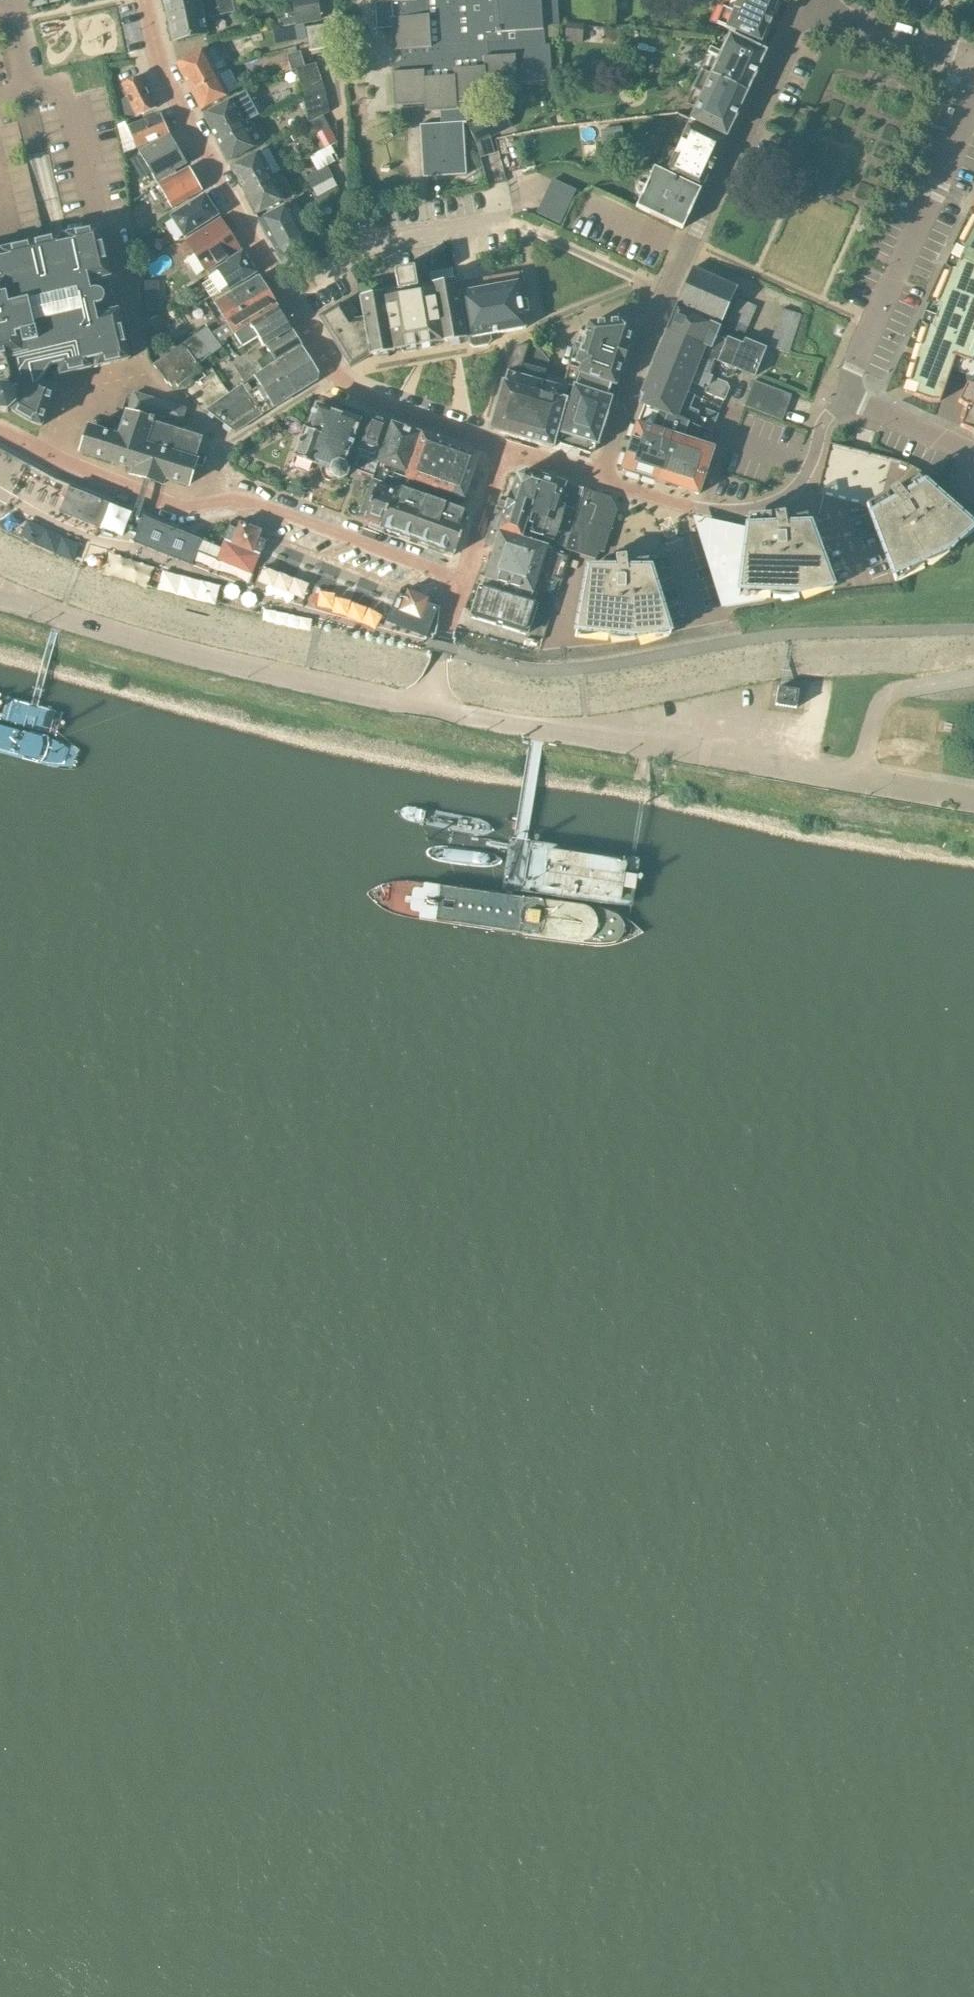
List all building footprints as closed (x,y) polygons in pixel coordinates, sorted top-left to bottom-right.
[(234,2),(233,0),(212,0),(212,1),(201,3),(200,0),(164,0),(168,16),(234,2)] [(322,20),(318,0),(292,0),(296,25),(322,20)] [(380,4),(394,3),(395,18),(392,18),(394,50),(401,50),(402,62),(396,62),(397,72),(391,73),(393,104),(424,102),(425,110),(441,109),(442,123),(420,125),(423,177),(467,174),(463,122),(467,121),(466,100),(487,98),(487,90),(519,88),(516,55),(490,57),(489,44),(506,43),(505,32),(544,30),(544,27),(558,26),(556,0),(380,0),(380,4)] [(778,0),(736,0),(732,11),(723,8),(716,23),(726,27),(725,27),(761,42),(778,0)] [(234,2),(168,16),(173,40),(207,32),(203,15),(209,13),(210,17),(235,11),(234,2)] [(582,43),(584,23),(566,22),(564,41),(582,43)] [(310,50),(327,47),(323,24),(306,27),(310,50)] [(711,75),(746,92),(765,51),(730,34),(721,53),(711,48),(709,53),(719,58),(711,75)] [(176,63),(188,85),(216,70),(204,48),(176,63)] [(287,55),(291,69),(305,65),(300,51),(287,55)] [(297,85),(300,96),(323,89),(315,64),(305,67),(305,65),(291,69),(292,71),(295,70),(300,84),(297,85)] [(216,70),(188,85),(201,109),(229,94),(216,70)] [(746,92),(711,75),(701,70),(693,88),(703,92),(690,119),(726,135),(746,92)] [(126,119),(138,116),(156,107),(140,76),(122,85),(128,97),(122,100),(126,119)] [(323,89),(300,96),(308,122),(324,114),(330,111),(323,89)] [(216,137),(244,122),(258,114),(246,92),(204,114),(216,137)] [(494,153),(489,136),(511,126),(503,109),(468,126),(476,142),(481,157),(494,153)] [(128,150),(168,134),(159,113),(129,126),(127,123),(125,123),(128,150)] [(308,122),(302,125),(303,127),(306,133),(308,137),(331,126),(330,124),(324,114),(308,122)] [(244,122),(216,137),(228,160),(256,146),(244,122)] [(655,168),(698,188),(720,139),(688,124),(676,150),(665,145),(655,168)] [(622,127),(600,129),(603,154),(625,151),(622,127)] [(298,132),(290,136),(292,141),(300,137),(298,132)] [(148,166),(178,149),(169,134),(137,148),(148,166)] [(159,185),(177,174),(174,169),(185,163),(178,149),(148,166),(159,185)] [(272,175),(272,176),(280,171),(268,149),(260,153),(259,151),(231,166),(244,189),(272,175)] [(325,182),(332,178),(334,177),(335,176),(329,165),(328,164),(306,176),(313,188),(325,182)] [(201,190),(188,168),(177,174),(159,185),(152,189),(158,200),(166,196),(172,207),(201,190)] [(681,227),(698,188),(655,168),(649,179),(645,178),(641,179),(637,182),(636,185),(636,189),(638,193),(642,195),(636,207),(636,208),(647,213),(648,211),(678,226),(681,227)] [(284,198),(272,176),(272,175),(244,189),(257,213),(284,198)] [(552,179),(535,215),(560,227),(576,190),(552,179)] [(185,238),(218,216),(204,195),(171,217),(185,238)] [(259,219),(272,243),(300,227),(287,204),(259,219)] [(207,270),(240,249),(220,218),(187,240),(207,270)] [(300,257),(313,251),(300,227),(272,243),(285,266),(300,257)] [(42,426),(53,388),(49,386),(46,385),(48,379),(43,376),(51,366),(59,364),(61,375),(129,359),(118,311),(116,311),(97,316),(94,306),(98,305),(102,302),(104,298),(103,294),(100,291),(95,290),(91,291),(89,281),(110,276),(110,275),(99,228),(87,231),(68,235),(56,238),(45,241),(26,245),(0,251),(0,411),(8,412),(11,409),(21,416),(31,422),(42,426)] [(969,230),(960,245),(964,249),(959,260),(973,267),(973,233),(969,230)] [(242,252),(209,273),(222,294),(255,272),(242,252)] [(959,260),(955,269),(949,268),(942,286),(973,300),(973,267),(959,260)] [(719,351),(715,360),(753,375),(764,347),(743,339),(741,343),(725,336),(723,339),(713,335),(737,286),(692,266),(664,328),(666,330),(719,351)] [(467,337),(457,284),(456,278),(454,279),(431,283),(424,284),(417,285),(414,267),(393,270),(397,288),(390,290),(383,291),(381,279),(356,283),(358,292),(358,295),(359,295),(370,354),(467,337)] [(431,283),(454,279),(453,267),(429,271),(431,283)] [(521,273),(457,284),(467,337),(469,337),(470,343),(474,347),(487,345),(490,340),(489,334),(509,331),(524,328),(521,312),(528,309),(526,300),(529,294),(528,284),(522,281),(521,273)] [(224,319),(267,291),(257,275),(214,302),(224,319)] [(942,286),(935,302),(939,305),(935,317),(973,332),(973,300),(942,286)] [(233,333),(277,306),(267,291),(224,319),(227,322),(212,332),(207,326),(189,339),(205,360),(223,348),(220,344),(234,334),(233,333)] [(757,305),(739,297),(726,324),(744,332),(757,305)] [(351,319),(341,302),(320,315),(350,366),(365,358),(357,318),(351,319)] [(263,346),(290,328),(277,306),(233,333),(234,334),(241,346),(257,336),(263,346)] [(802,315),(783,309),(770,347),(790,353),(802,315)] [(579,365),(617,376),(621,363),(623,363),(629,343),(627,343),(634,322),(618,317),(618,319),(588,322),(586,328),(576,361),(580,362),(579,365)] [(973,355),(973,332),(935,317),(931,326),(926,326),(919,344),(955,356),(972,362),(973,355)] [(254,376),(301,346),(290,328),(263,346),(263,347),(265,345),(270,353),(263,358),(258,349),(247,356),(248,357),(240,363),(250,380),(254,377),(254,376)] [(714,364),(715,360),(719,351),(666,330),(657,353),(688,366),(692,355),(714,364)] [(197,366),(205,360),(189,339),(152,365),(165,384),(168,382),(171,387),(175,384),(177,387),(180,385),(200,370),(197,366)] [(531,416),(545,370),(525,362),(532,343),(514,346),(504,375),(489,429),(517,436),(523,414),(531,416)] [(950,371),(955,356),(919,344),(918,348),(915,357),(908,381),(914,395),(930,400),(939,400),(950,371)] [(243,386),(261,415),(273,407),(317,379),(319,373),(301,346),(254,376),(254,377),(260,386),(253,391),(248,383),(243,386)] [(725,381),(688,366),(657,353),(648,376),(679,389),(683,379),(705,388),(704,391),(723,399),(728,387),(725,381)] [(555,438),(557,439),(578,367),(568,365),(563,386),(543,381),(546,370),(545,370),(531,416),(523,414),(517,436),(552,446),(555,438)] [(614,383),(617,376),(579,365),(579,368),(578,367),(557,439),(559,444),(591,453),(596,448),(611,398),(606,397),(611,382),(614,383)] [(693,395),(679,389),(648,376),(638,401),(642,403),(665,413),(683,420),(698,426),(699,423),(701,423),(707,409),(698,406),(696,411),(688,408),(693,395)] [(203,384),(211,395),(221,387),(212,377),(203,384)] [(748,393),(786,407),(791,395),(753,380),(748,393)] [(261,415),(243,386),(242,384),(206,410),(233,432),(261,415)] [(966,385),(959,401),(966,407),(961,426),(973,432),(973,386),(966,385)] [(180,422),(184,408),(133,392),(119,436),(88,427),(80,450),(134,467),(132,474),(144,478),(146,479),(150,480),(161,483),(163,477),(188,484),(195,463),(202,465),(206,453),(197,450),(201,438),(174,429),(177,421),(180,422)] [(781,420),(786,407),(748,393),(743,405),(745,406),(781,420)] [(659,430),(665,413),(642,403),(621,468),(657,480),(671,434),(659,430)] [(360,438),(358,437),(355,444),(350,442),(358,420),(316,405),(307,430),(304,429),(292,463),(296,470),(306,474),(314,470),(315,466),(321,469),(320,473),(324,480),(330,483),(337,479),(340,480),(341,479),(344,477),(347,475),(348,475),(349,474),(350,473),(350,472),(372,480),(378,463),(377,463),(380,453),(358,445),(360,438)] [(699,423),(698,426),(709,430),(717,412),(707,409),(701,423),(699,423)] [(380,453),(391,422),(366,413),(358,437),(360,438),(358,445),(380,453)] [(671,434),(657,480),(698,494),(713,447),(679,436),(681,431),(679,430),(683,420),(665,413),(659,430),(671,434)] [(389,467),(406,473),(420,432),(391,422),(380,453),(377,463),(378,463),(372,480),(383,484),(389,467)] [(420,432),(406,473),(405,477),(419,482),(418,487),(435,493),(436,489),(464,499),(480,452),(421,431),(420,432)] [(533,495),(540,474),(526,469),(516,475),(507,501),(516,504),(513,511),(526,516),(526,517),(531,519),(530,523),(538,525),(540,520),(539,519),(536,514),(538,509),(542,510),(545,499),(533,495)] [(556,503),(563,481),(540,474),(533,495),(545,499),(542,510),(538,509),(536,514),(539,519),(540,520),(538,525),(536,534),(552,539),(558,520),(553,518),(558,504),(556,503)] [(383,484),(372,480),(361,512),(365,514),(363,518),(366,522),(379,527),(393,488),(383,484)] [(583,487),(563,481),(556,503),(558,504),(553,518),(558,520),(552,539),(559,541),(561,536),(554,534),(556,529),(568,533),(583,487)] [(933,506),(922,486),(919,488),(918,486),(913,488),(908,489),(910,495),(906,498),(902,494),(897,488),(891,494),(894,498),(893,498),(898,505),(893,509),(884,494),(872,501),(867,504),(868,507),(867,507),(892,575),(894,574),(893,572),(920,559),(922,563),(944,547),(946,549),(948,548),(944,543),(922,515),(933,506)] [(583,487),(568,533),(564,548),(572,551),(596,558),(611,511),(604,499),(583,492),(584,488),(583,487)] [(69,488),(60,511),(99,527),(108,504),(69,488)] [(393,488),(379,527),(454,554),(468,515),(466,512),(450,506),(449,507),(393,488)] [(496,507),(494,506),(482,545),(492,548),(490,557),(529,569),(527,574),(534,576),(533,577),(536,578),(553,583),(556,580),(562,582),(570,556),(546,549),(547,546),(521,538),(523,530),(536,534),(538,525),(530,523),(531,519),(526,517),(526,516),(513,511),(516,504),(507,501),(505,509),(496,507)] [(17,511),(10,528),(44,540),(50,523),(17,511)] [(748,536),(765,589),(770,588),(771,594),(797,589),(797,592),(827,581),(828,583),(830,582),(809,524),(807,518),(805,518),(804,516),(798,517),(798,516),(783,519),(783,516),(775,517),(776,523),(775,523),(776,531),(770,532),(765,533),(764,530),(754,533),(755,535),(748,536)] [(199,541),(142,520),(133,543),(190,565),(195,553),(199,541)] [(765,589),(748,536),(745,528),(745,527),(717,521),(702,534),(703,536),(704,542),(725,607),(764,600),(767,595),(765,589)] [(261,531),(239,522),(237,529),(230,526),(221,548),(220,549),(199,541),(195,553),(252,575),(256,563),(264,541),(258,538),(261,531)] [(529,569),(490,557),(471,616),(525,633),(538,592),(532,590),(536,578),(533,577),(534,576),(527,574),(529,569)] [(625,562),(624,559),(616,560),(616,565),(615,565),(616,573),(607,574),(607,572),(602,572),(597,572),(597,576),(590,577),(597,599),(608,598),(608,636),(634,633),(634,636),(665,626),(666,628),(668,628),(648,562),(646,562),(646,560),(639,561),(639,560),(625,562)] [(428,597),(407,589),(404,596),(396,593),(388,616),(386,621),(426,636),(437,607),(426,602),(428,597)] [(316,629),(319,618),(272,606),(270,617),(316,629)] [(779,687),(776,704),(797,707),(799,690),(786,688),(783,687),(781,687),(779,687)] [(634,907),(642,852),(636,851),(632,850),(585,843),(528,834),(522,833),(515,832),(510,831),(501,886),(576,898),(634,907)]
